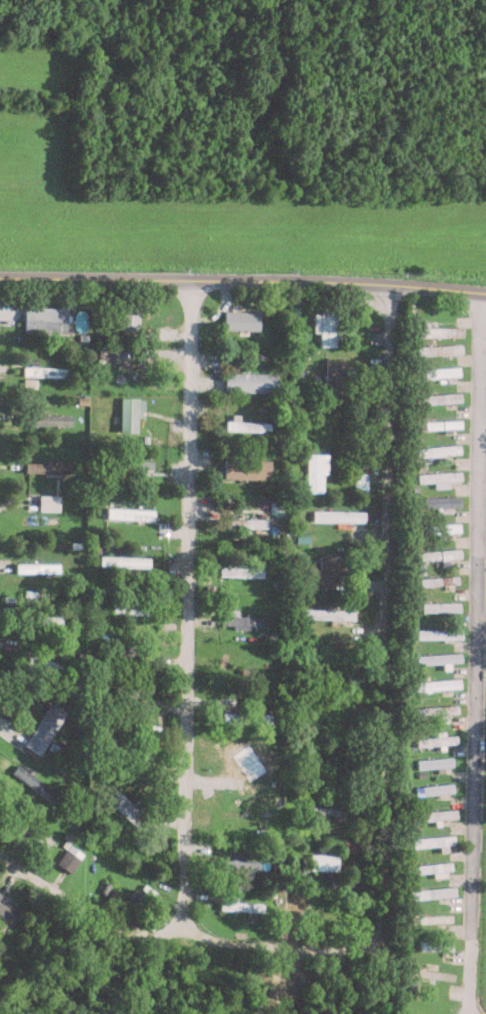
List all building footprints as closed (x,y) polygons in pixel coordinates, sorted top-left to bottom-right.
[(122,331),(139,331),(139,300),(122,300),(122,331)] [(25,304),(25,332),(67,332),(67,304),(25,304)] [(319,345),(336,345),(336,307),(319,307),(319,345)] [(462,326),(418,326),(418,336),(462,336),(462,326)] [(418,344),(418,354),(462,354),(462,344),(418,344)] [(326,358),(326,394),(346,394),(346,358),(326,358)] [(151,369),(151,361),(115,361),(115,369),(151,369)] [(460,365),(424,367),(425,377),(460,375),(460,365)] [(67,366),(23,366),(23,377),(67,377),(67,366)] [(225,392),(276,392),(276,372),(225,372),(225,392)] [(462,393),(420,393),(420,402),(462,402),(462,393)] [(141,397),(120,397),(120,431),(141,431),(141,397)] [(72,413),(21,413),(21,425),(72,425),(72,413)] [(269,421),(226,421),(226,430),(269,430),(269,421)] [(416,454),(460,454),(460,445),(416,445),(416,454)] [(306,453),(306,491),(326,491),(326,453),(306,453)] [(152,468),(152,458),(113,458),(113,468),(152,468)] [(270,458),(224,458),(224,477),(270,477),(270,458)] [(461,471),(417,471),(417,482),(434,482),(434,486),(449,486),(449,479),(461,479),(461,471)] [(366,473),(354,473),(354,489),(366,489),(366,473)] [(460,496),(414,496),(414,506),(460,506),(460,496)] [(106,517),(154,518),(154,507),(107,506),(106,517)] [(267,517),(223,517),(223,526),(267,526),(267,517)] [(459,523),(421,523),(421,532),(459,532),(459,523)] [(414,550),(415,559),(460,558),(459,548),(414,550)] [(319,566),(313,566),(313,580),(338,580),(338,553),(319,553),(319,566)] [(149,554),(100,554),(100,566),(149,566),(149,554)] [(17,562),(17,572),(60,572),(60,562),(17,562)] [(220,576),(264,576),(264,566),(220,566),(220,576)] [(421,611),(459,611),(459,601),(421,601),(421,611)] [(149,605),(113,605),(113,613),(149,613),(149,605)] [(354,608),(304,608),(304,618),(354,618),(354,608)] [(63,624),(63,614),(19,614),(19,624),(63,624)] [(461,638),(461,628),(416,628),(416,638),(461,638)] [(145,649),(112,641),(109,656),(141,663),(145,649)] [(25,668),(62,679),(67,662),(30,651),(25,668)] [(416,653),(416,662),(460,662),(460,653),(416,653)] [(415,679),(415,689),(459,689),(459,679),(415,679)] [(151,700),(139,696),(135,709),(146,713),(151,700)] [(66,709),(49,700),(25,744),(42,753),(66,709)] [(457,704),(412,704),(412,715),(446,715),(446,712),(457,712),(457,704)] [(272,711),(222,710),(222,722),(272,723),(272,711)] [(455,733),(416,735),(417,744),(456,743),(455,733)] [(107,743),(145,760),(148,753),(111,735),(107,743)] [(246,775),(262,775),(262,742),(246,742),(246,775)] [(417,766),(453,765),(452,756),(416,757),(417,766)] [(49,800),(56,791),(18,762),(11,770),(49,800)] [(453,792),(453,782),(415,784),(416,793),(453,792)] [(105,799),(134,826),(152,807),(140,794),(132,803),(116,787),(105,799)] [(308,813),(351,813),(351,803),(308,803),(308,813)] [(413,819),(457,819),(457,809),(413,809),(413,819)] [(41,851),(47,843),(15,819),(9,828),(41,851)] [(455,843),(454,833),(413,838),(414,847),(455,843)] [(68,870),(82,854),(70,843),(56,860),(68,870)] [(259,859),(245,859),(245,850),(236,850),(236,858),(225,858),(225,866),(259,866),(259,859)] [(338,852),(310,852),(310,869),(338,869),(338,852)] [(453,871),(450,858),(411,868),(413,875),(433,870),(434,876),(453,871)] [(411,899),(456,895),(455,885),(410,889),(411,899)] [(114,915),(129,925),(150,897),(135,886),(114,915)] [(2,917),(12,924),(22,911),(0,896),(0,920),(2,917)] [(263,910),(263,900),(220,900),(220,910),(263,910)] [(455,923),(455,913),(417,913),(417,923),(455,923)] [(453,940),(419,940),(419,950),(453,950),(453,940)] [(411,977),(457,981),(458,970),(412,966),(411,977)]
